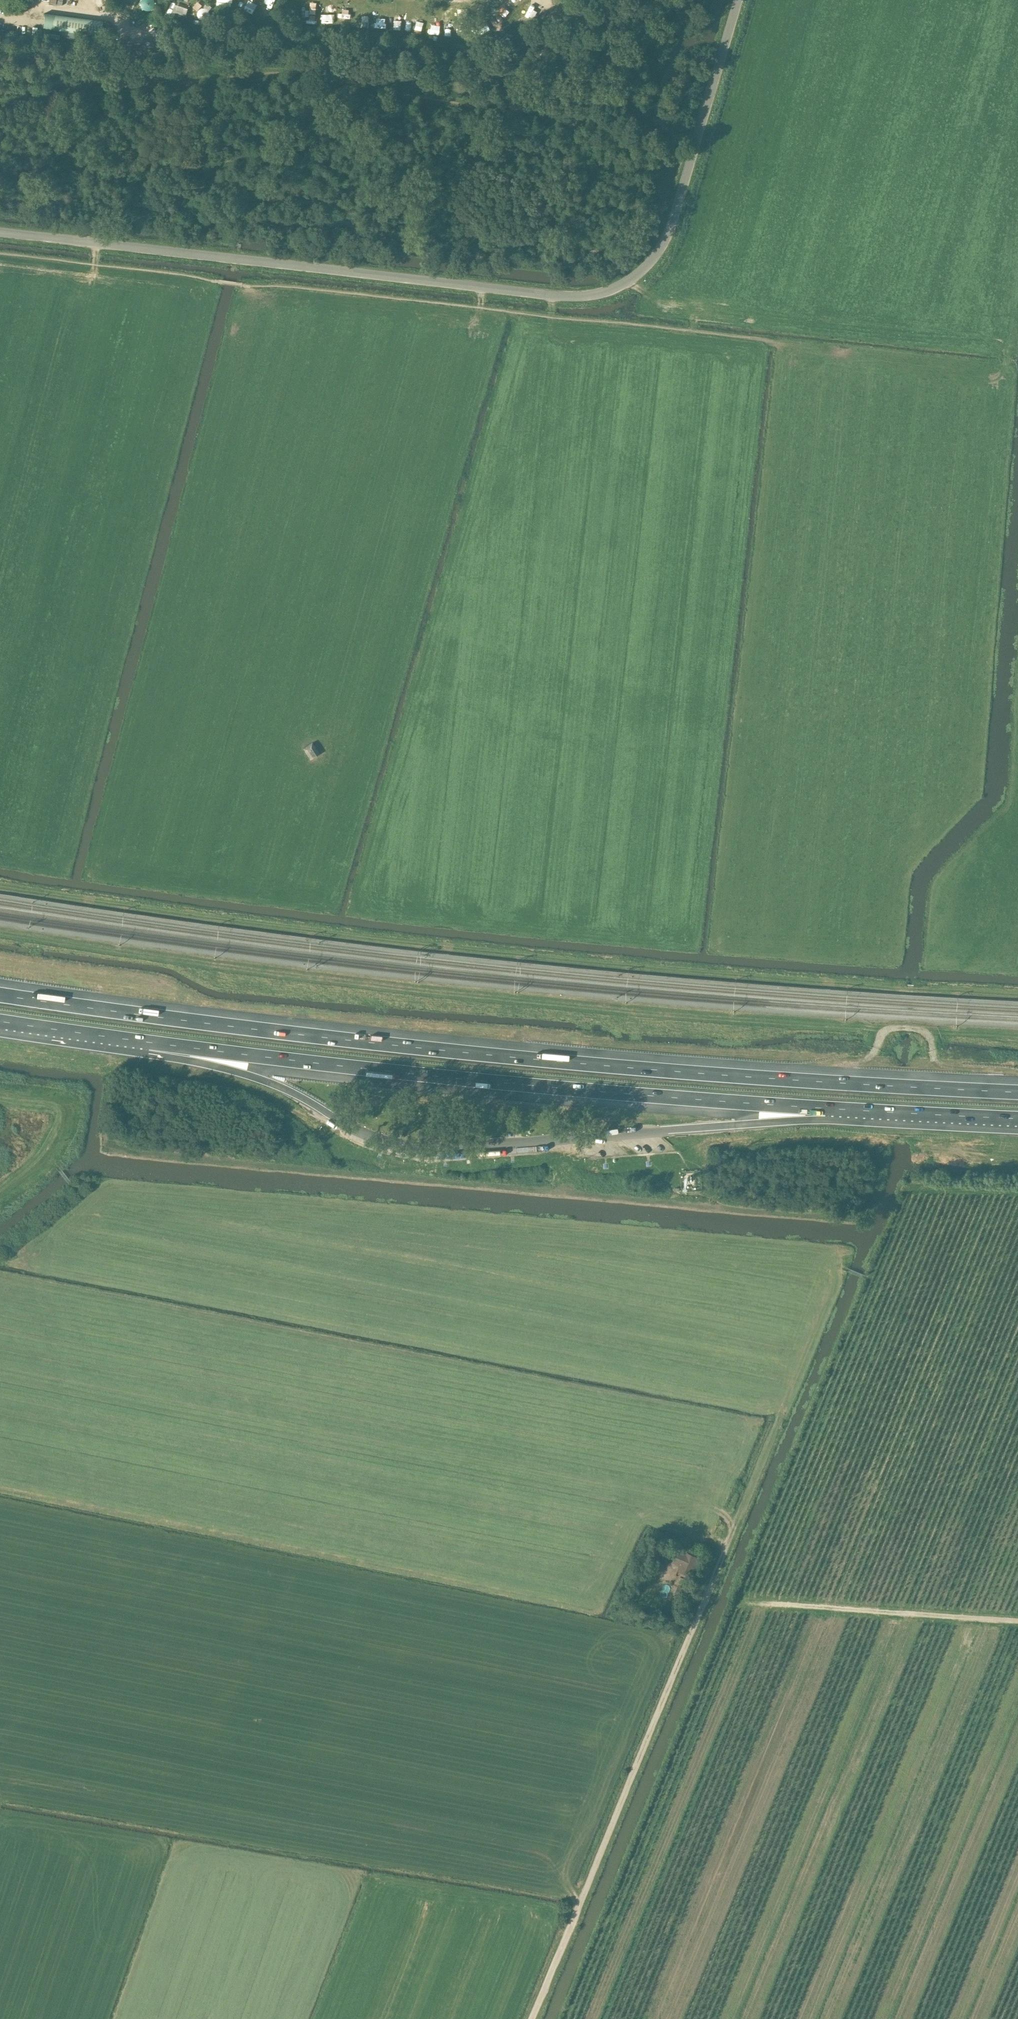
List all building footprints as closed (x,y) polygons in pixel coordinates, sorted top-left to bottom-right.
[(248,10),(252,0),(243,0),(240,6),(248,10)] [(175,11),(185,16),(188,9),(178,4),(175,11)] [(102,21),(43,13),(41,27),(100,35),(102,21)] [(322,24),(330,24),(331,15),(323,15),(322,24)] [(577,250),(568,255),(577,270),(586,265),(577,250)] [(312,740),(303,745),(313,760),(322,754),(312,740)] [(693,1573),(700,1558),(679,1549),(673,1562),(681,1565),(680,1568),(693,1573)] [(652,1552),(647,1564),(661,1570),(666,1558),(652,1552)]
